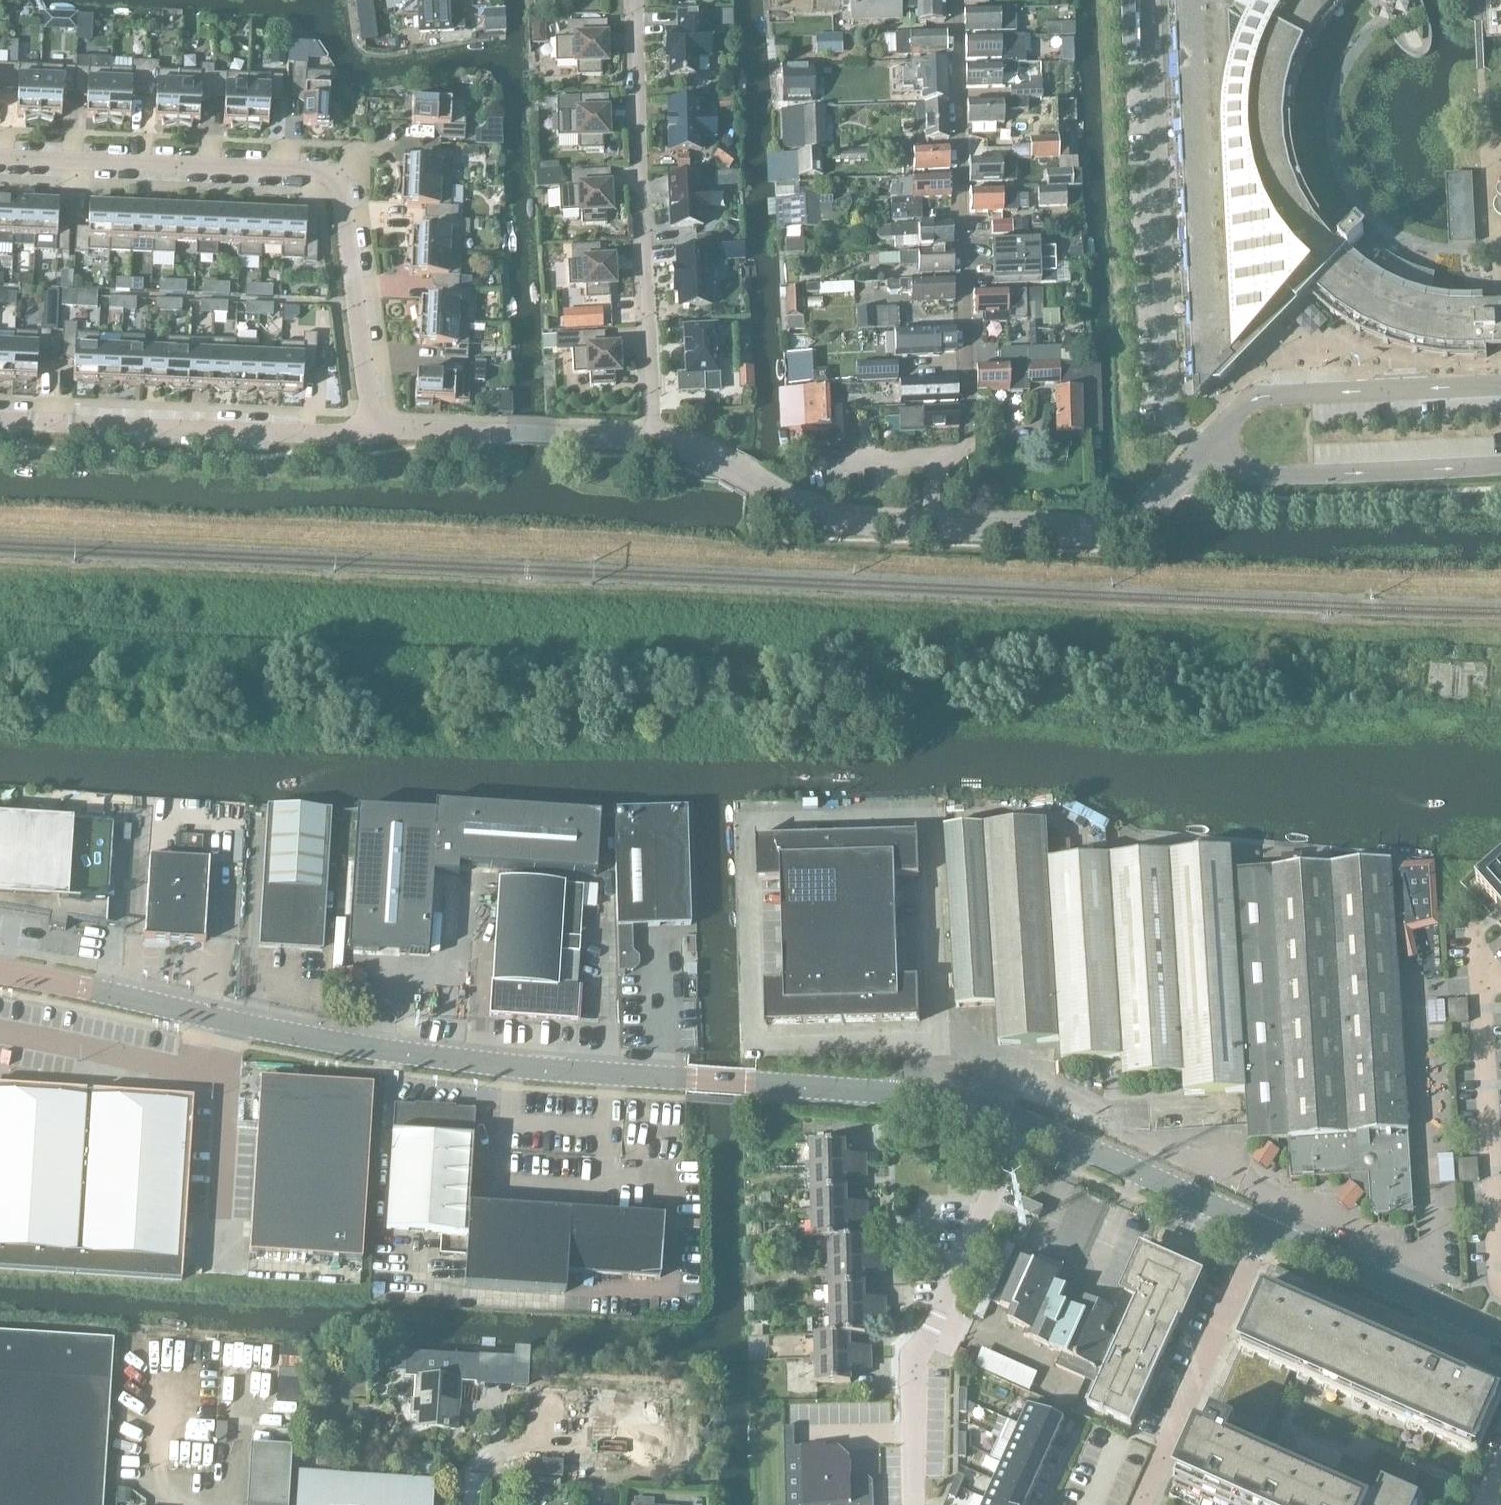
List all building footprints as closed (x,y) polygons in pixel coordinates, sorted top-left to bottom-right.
[(357,16),(374,13),(372,0),(356,3),(357,16)] [(454,30),(465,29),(464,14),(453,14),(452,0),(426,0),(418,0),(420,33),(454,31),(454,30)] [(850,22),(903,21),(902,9),(917,8),(918,23),(943,22),(943,8),(944,8),(944,1),(943,1),(943,0),(850,0),(850,22)] [(1191,321),(1194,386),(1200,385),(1201,396),(1202,397),(1235,363),(1231,358),(1272,316),(1280,325),(1309,295),(1311,297),(1312,296),(1311,294),(1315,290),(1337,309),(1362,325),(1389,337),(1417,345),(1446,350),(1474,351),(1476,351),(1477,357),(1474,357),(1474,358),(1488,358),(1487,350),(1500,349),(1500,306),(1485,306),(1485,299),(1472,300),(1452,300),(1450,299),(1430,296),(1433,278),(1414,272),(1396,264),(1379,253),(1364,240),(1365,238),(1355,229),(1336,248),(1333,245),(1315,223),(1301,200),(1292,175),(1286,149),(1285,123),(1287,96),(1294,70),(1305,45),(1320,22),(1338,2),(1341,0),(1176,0),(1191,321)] [(1016,32),(1016,9),(965,10),(965,33),(1016,32)] [(503,11),(486,12),(488,33),(504,32),(503,11)] [(720,12),(721,21),(733,20),(732,11),(720,12)] [(697,57),(711,57),(710,30),(706,30),(705,13),(678,14),(679,31),(669,31),(669,38),(665,38),(666,51),(670,51),(670,76),(697,75),(697,57)] [(78,14),(66,14),(65,31),(77,31),(78,14)] [(555,38),(556,63),(577,62),(577,76),(602,76),(602,62),(606,62),(605,37),(601,37),(601,23),(569,24),(569,38),(555,38)] [(79,32),(79,40),(91,41),(91,33),(79,32)] [(897,34),(898,57),(946,55),(946,32),(897,34)] [(836,36),(816,36),(816,55),(836,54),(836,36)] [(1030,53),(1030,36),(966,38),(966,60),(1006,60),(1006,65),(1018,65),(1025,64),(1025,53),(1030,53)] [(289,64),(294,64),(307,64),(308,64),(308,58),(298,57),(299,43),(290,42),(289,64)] [(1073,51),(1062,51),(1062,62),(1073,62),(1073,51)] [(108,122),(110,69),(111,59),(76,58),(76,68),(75,93),(88,94),(86,118),(93,118),(94,125),(106,122),(108,122)] [(947,99),(946,61),(909,62),(910,70),(901,70),(902,91),(923,90),(923,99),(947,99)] [(132,95),(144,96),(145,62),(132,62),(132,70),(110,69),(108,122),(111,122),(122,126),(124,120),(131,120),(132,95)] [(175,125),(177,125),(180,72),(159,71),(159,63),(145,62),(144,96),(156,96),(155,121),(162,121),(163,128),(175,125)] [(307,72),(307,64),(294,64),(292,97),(304,97),(303,126),(314,126),(314,127),(332,127),(333,110),(329,110),(331,73),(307,72)] [(37,119),(39,119),(42,66),(7,65),(6,90),(18,90),(17,115),(24,116),(25,122),(37,119)] [(201,98),(213,99),(215,65),(201,65),(201,73),(180,72),(177,125),(180,125),(191,129),(193,123),(200,123),(201,98)] [(244,128),(246,128),(249,75),(214,74),(215,65),(213,99),(225,99),(224,124),(231,124),(232,131),(244,128)] [(782,66),(783,102),(815,101),(813,65),(782,66)] [(1002,76),(1018,76),(1018,65),(1006,65),(966,66),(967,88),(1002,88),(1002,76)] [(63,92),(75,93),(76,68),(42,66),(39,119),(41,119),(53,123),(55,117),(62,117),(63,92)] [(249,75),(246,128),(248,128),(260,132),(262,126),(269,126),(270,101),(282,102),(283,77),(249,75)] [(1011,87),(1011,99),(1042,98),(1042,78),(1030,78),(1030,87),(1011,87)] [(413,115),(412,125),(440,126),(440,139),(465,140),(467,102),(430,101),(430,97),(413,96),(412,115),(413,115)] [(557,117),(553,117),(553,133),(557,132),(557,137),(579,137),(579,151),(604,150),(603,136),(607,136),(607,111),(603,111),(603,97),(579,98),(557,98),(557,112),(557,117)] [(1003,110),(1019,109),(1028,109),(1028,100),(967,101),(968,124),(1003,123),(1003,110)] [(667,129),(667,131),(669,131),(670,152),(702,151),(701,138),(715,138),(715,115),(701,115),(700,101),(668,102),(669,119),(667,119),(667,121),(668,121),(668,129),(667,129)] [(926,132),(926,140),(949,139),(948,104),(917,105),(917,114),(918,133),(926,132)] [(781,110),(783,148),(805,147),(805,149),(826,148),(824,108),(781,110)] [(1031,139),(1032,158),(1059,157),(1058,138),(1031,139)] [(897,149),(898,163),(914,162),(914,171),(950,170),(949,147),(897,149)] [(399,181),(399,184),(452,186),(453,151),(428,150),(427,163),(403,161),(402,168),(396,169),(399,181)] [(730,152),(713,153),(714,169),(731,169),(730,152)] [(821,152),(798,153),(799,177),(822,176),(821,152)] [(833,153),(833,162),(871,160),(871,152),(833,153)] [(800,182),(799,177),(798,153),(776,154),(777,183),(800,182)] [(969,161),(969,183),(1017,182),(1016,160),(969,161)] [(561,170),(549,171),(550,186),(562,185),(561,170)] [(1047,172),(1048,188),(1072,187),(1071,171),(1047,172)] [(606,211),(610,210),(609,186),(605,186),(604,172),(572,174),(573,188),(559,188),(560,213),(581,212),(582,226),(607,225),(606,211)] [(1446,176),(1450,245),(1476,243),(1473,174),(1446,176)] [(702,213),(708,213),(707,190),(701,191),(700,176),(668,178),(671,228),(703,226),(702,213)] [(892,200),(893,221),(922,220),(922,200),(951,198),(950,176),(913,177),(914,199),(892,200)] [(425,219),(437,220),(458,221),(459,207),(451,207),(452,186),(399,184),(399,186),(395,198),(401,199),(401,206),(425,207),(425,219)] [(1038,189),(1039,207),(1067,206),(1066,188),(1038,189)] [(970,191),(970,213),(1017,212),(1017,190),(970,191)] [(834,220),(834,194),(823,194),(823,220),(834,220)] [(820,195),(777,197),(779,229),(821,227),(820,195)] [(13,247),(13,237),(15,200),(14,200),(14,201),(3,201),(2,197),(0,197),(0,246),(13,247)] [(15,200),(13,237),(13,247),(35,248),(36,238),(35,238),(36,201),(36,202),(25,202),(24,198),(15,200)] [(46,203),(45,199),(36,201),(35,238),(36,238),(56,239),(55,253),(69,253),(70,228),(58,228),(59,203),(46,203)] [(89,252),(110,252),(112,204),(111,204),(111,205),(100,205),(99,201),(90,203),(90,204),(88,228),(76,228),(75,253),(89,254),(89,252)] [(110,252),(131,253),(133,205),(133,206),(121,205),(120,202),(112,204),(110,252)] [(131,253),(153,254),(155,206),(154,206),(154,207),(143,206),(142,203),(133,205),(131,253)] [(176,243),(175,243),(177,207),(176,207),(176,208),(164,207),(164,204),(155,206),(153,254),(175,255),(176,243)] [(186,208),(185,204),(177,207),(175,243),(176,243),(197,244),(198,208),(197,208),(197,209),(186,208)] [(197,244),(196,256),(218,257),(218,245),(220,208),(219,209),(219,210),(208,209),(207,205),(198,208),(197,244)] [(229,210),(228,206),(220,208),(218,245),(239,246),(240,246),(241,210),(241,211),(229,210)] [(262,247),(261,247),(263,210),(262,211),(262,212),(251,211),(250,207),(241,210),(240,246),(239,246),(238,258),(262,259),(262,247)] [(272,212),(271,208),(263,210),(261,247),(262,247),(282,248),(283,248),(285,211),(284,212),(284,213),(272,212)] [(285,211),(283,248),(282,248),(282,260),(303,261),(303,263),(317,264),(318,239),(306,238),(307,214),(294,213),(293,209),(285,211)] [(408,251),(408,253),(461,255),(461,234),(469,235),(470,221),(458,221),(437,220),(436,232),(411,231),(411,237),(405,239),(408,251)] [(993,222),(993,234),(1013,233),(1013,221),(993,222)] [(952,223),(890,226),(891,239),(919,237),(919,247),(952,245),(952,223)] [(787,241),(788,253),(804,253),(804,240),(787,241)] [(993,241),(994,263),(1055,261),(1055,250),(1038,250),(1038,240),(993,241)] [(1084,255),(1085,242),(1071,242),(1070,255),(1084,255)] [(567,262),(569,287),(585,286),(586,300),(611,298),(610,285),(614,284),(613,260),(599,260),(599,246),(572,248),(573,262),(567,262)] [(673,266),(674,293),(678,293),(679,307),(711,305),(708,250),(676,252),(677,266),(673,266)] [(900,268),(919,267),(919,275),(953,274),(952,251),(879,255),(879,267),(900,266),(900,268)] [(434,289),(446,289),(459,290),(461,255),(408,253),(408,255),(404,267),(410,269),(409,275),(434,277),(434,289)] [(1055,261),(994,263),(994,286),(1056,283),(1055,261)] [(19,287),(33,287),(33,276),(20,275),(19,287)] [(130,291),(130,280),(117,279),(116,291),(130,291)] [(130,280),(130,291),(143,292),(144,280),(130,280)] [(900,293),(910,293),(911,304),(954,302),(953,280),(900,282),(900,293)] [(173,293),(173,282),(160,281),(159,293),(173,293)] [(173,282),(173,293),(186,294),(187,282),(173,282)] [(216,295),(216,284),(203,283),(202,295),(216,295)] [(216,284),(216,295),(229,296),(230,284),(216,284)] [(259,297),(260,285),(246,285),(246,297),(259,297)] [(260,285),(259,297),(272,298),(273,286),(260,285)] [(786,289),(788,317),(803,316),(802,288),(786,289)] [(417,320),(417,322),(458,324),(459,303),(470,304),(471,290),(459,290),(446,289),(445,301),(420,300),(420,307),(414,308),(417,320)] [(1026,290),(973,292),(974,314),(983,314),(983,322),(985,324),(1007,323),(1009,321),(1009,319),(1027,319),(1026,290)] [(62,292),(62,306),(76,306),(77,293),(62,292)] [(123,310),(123,298),(110,298),(109,309),(123,310)] [(123,298),(123,310),(136,311),(137,299),(123,298)] [(168,312),(169,300),(155,300),(155,311),(168,312)] [(169,300),(168,312),(182,313),(182,301),(169,300)] [(214,314),(214,302),(201,302),(200,313),(214,314)] [(214,302),(214,314),(227,315),(228,303),(214,302)] [(259,316),(260,304),(246,304),(246,316),(259,316)] [(260,304),(259,316),(273,317),(273,305),(260,304)] [(857,310),(858,330),(875,329),(899,328),(898,308),(857,310)] [(602,310),(589,310),(590,330),(603,329),(602,310)] [(458,324),(417,322),(416,325),(413,336),(419,338),(418,345),(443,346),(443,358),(468,359),(470,324),(458,324)] [(97,384),(98,347),(99,347),(100,335),(77,334),(77,324),(63,323),(62,356),(74,357),(73,381),(77,381),(77,383),(83,387),(89,383),(95,384),(97,384)] [(677,374),(678,393),(705,392),(704,374),(719,373),(716,325),(684,327),(685,345),(684,345),(684,357),(686,357),(687,373),(677,374)] [(955,329),(895,332),(896,357),(939,355),(939,352),(956,352),(955,329)] [(37,380),(38,356),(50,356),(51,331),(38,330),(37,333),(14,332),(14,343),(14,344),(13,381),(15,381),(15,380),(21,381),(27,384),(33,381),(33,380),(37,380)] [(280,355),(281,355),(279,392),(281,393),(281,392),(286,392),(292,396),(299,393),(299,391),(302,391),(304,367),(316,367),(317,334),(304,334),(303,344),(280,343),(280,355)] [(577,335),(557,336),(558,351),(572,350),(573,374),(590,373),(590,387),(615,386),(615,372),(619,372),(617,347),(604,348),(603,334),(577,335)] [(145,337),(144,337),(121,336),(120,348),(121,348),(120,383),(123,383),(123,385),(128,389),(135,386),(140,386),(142,387),(144,349),(145,349),(145,337)] [(166,350),(167,350),(165,385),(168,385),(168,387),(174,391),(180,387),(186,388),(188,388),(190,339),(166,338),(166,350)] [(208,387),(211,387),(213,340),(190,339),(188,388),(190,389),(190,388),(195,388),(201,392),(208,389),(208,387)] [(235,341),(213,340),(211,387),(214,387),(214,389),(220,393),(226,389),(231,390),(233,390),(235,341)] [(235,341),(233,390),(235,391),(235,390),(241,390),(247,394),(253,391),(253,389),(256,389),(258,354),(258,342),(235,341)] [(14,343),(0,343),(0,383),(6,380),(11,380),(11,381),(13,381),(14,344),(14,343)] [(99,347),(98,347),(97,384),(99,385),(99,384),(104,384),(110,388),(116,385),(116,383),(120,383),(121,348),(120,348),(99,347)] [(145,349),(144,349),(142,387),(144,387),(144,386),(150,386),(156,390),(162,387),(162,385),(165,385),(167,350),(166,350),(145,349)] [(281,355),(280,355),(258,354),(256,389),(259,389),(259,391),(265,395),(271,391),(277,392),(279,392),(281,355)] [(804,356),(790,357),(791,385),(805,384),(804,356)] [(896,362),(857,363),(857,381),(897,380),(896,362)] [(445,377),(417,375),(417,386),(416,386),(415,405),(433,405),(433,401),(469,403),(470,381),(485,382),(485,366),(446,364),(445,377)] [(1029,392),(1029,385),(1060,384),(1060,364),(976,367),(977,391),(990,391),(990,393),(1029,392)] [(957,380),(899,382),(900,402),(923,401),(923,403),(958,402),(957,380)] [(804,386),(806,426),(830,425),(829,411),(828,385),(804,386)] [(1055,390),(1056,434),(1082,433),(1081,389),(1055,390)] [(900,411),(900,430),(900,433),(926,432),(926,429),(959,428),(958,408),(900,411)] [(852,410),(829,411),(830,425),(830,426),(803,427),(803,443),(853,441),(852,410)] [(128,819),(127,793),(99,795),(99,804),(90,804),(90,820),(128,819)] [(357,810),(348,950),(428,955),(433,875),(458,877),(458,867),(597,876),(600,816),(436,806),(435,815),(357,810)] [(270,807),(261,946),(321,949),(329,810),(270,807)] [(683,811),(613,813),(618,972),(633,972),(640,966),(639,958),(633,952),(632,926),(686,924),(683,811)] [(0,817),(0,909),(49,917),(47,928),(66,931),(67,920),(107,926),(113,825),(0,817)] [(1062,1041),(1050,860),(1048,861),(1045,822),(945,828),(957,1008),(997,1005),(999,1046),(1061,1041),(1062,1041)] [(877,836),(879,878),(896,877),(920,877),(918,834),(917,834),(917,835),(877,836)] [(837,837),(839,879),(879,878),(877,836),(838,837),(837,837)] [(837,837),(797,839),(799,880),(839,879),(837,837),(836,837),(837,837)] [(758,882),(782,881),(799,880),(797,839),(758,840),(758,839),(756,839),(758,882)] [(1231,849),(1050,860),(1062,1041),(1061,1041),(1063,1062),(1122,1058),(1124,1078),(1184,1075),(1185,1095),(1246,1091),(1249,1142),(1289,1140),(1292,1180),(1354,1176),(1354,1179),(1367,1190),(1370,1190),(1372,1215),(1414,1212),(1395,921),(1412,917),(1413,922),(1415,922),(1404,879),(1402,879),(1403,881),(1393,881),(1391,860),(1232,871),(1231,849)] [(146,939),(206,942),(210,861),(151,857),(146,939)] [(1500,910),(1500,861),(1477,882),(1500,910)] [(839,879),(840,913),(897,912),(896,877),(879,878),(839,879)] [(782,881),(783,915),(840,913),(839,879),(799,880),(782,881)] [(488,1014),(574,1020),(577,987),(575,987),(581,885),(499,880),(492,982),(490,982),(488,1014)] [(840,913),(841,947),(898,946),(897,912),(840,913)] [(783,915),(784,949),(841,947),(840,913),(783,915)] [(898,946),(841,947),(842,981),(880,980),(899,979),(898,946)] [(785,983),(803,982),(842,981),(841,947),(784,949),(785,983)] [(899,979),(880,980),(881,1022),(918,1021),(918,1022),(920,1022),(919,979),(899,979)] [(880,980),(842,981),(843,1024),(844,1024),(844,1023),(881,1022),(880,980)] [(842,981),(803,982),(805,1024),(842,1023),(842,1024),(843,1024),(842,981)] [(803,982),(785,983),(765,984),(766,1026),(768,1026),(768,1025),(805,1024),(803,982)] [(1426,1026),(1444,1025),(1444,1001),(1425,1002),(1426,1026)] [(373,1086),(261,1079),(250,1253),(363,1261),(373,1086)] [(182,1281),(184,1260),(194,1099),(0,1087),(0,1269),(182,1281)] [(474,1139),(476,1110),(394,1105),(393,1134),(387,1230),(467,1235),(470,1196),(473,1139),(474,1139)] [(1242,1124),(1219,1125),(1220,1140),(1242,1140),(1242,1124)] [(845,1143),(812,1144),(812,1163),(813,1169),(866,1167),(866,1156),(845,1157),(845,1143)] [(1438,1181),(1455,1181),(1454,1160),(1438,1160),(1438,1181)] [(866,1167),(813,1169),(813,1175),(814,1192),(847,1191),(846,1178),(867,1177),(866,1167)] [(847,1191),(814,1192),(814,1212),(814,1217),(868,1215),(867,1204),(847,1205),(847,1191)] [(566,1293),(567,1272),(660,1278),(664,1218),(483,1207),(483,1206),(486,1203),(484,1202),(482,1205),(471,1197),(474,1194),(473,1193),(470,1196),(467,1235),(464,1286),(566,1293)] [(1044,1208),(1025,1199),(1020,1210),(1039,1219),(1044,1208)] [(814,1217),(814,1222),(815,1241),(830,1240),(848,1239),(848,1226),(868,1225),(868,1215),(814,1217)] [(848,1239),(830,1240),(831,1258),(831,1263),(884,1262),(884,1251),(864,1252),(864,1238),(848,1239)] [(1104,1372),(1088,1407),(1132,1426),(1199,1276),(1143,1250),(1125,1290),(1138,1296),(1118,1339),(1115,1338),(1105,1334),(1106,1331),(1103,1330),(1113,1308),(1055,1283),(1063,1265),(1037,1254),(1033,1263),(1021,1258),(1007,1290),(1000,1287),(993,1302),(1009,1309),(1011,1312),(1007,1321),(1026,1329),(1023,1335),(1061,1353),(1055,1366),(1085,1380),(1091,1366),(1104,1372)] [(884,1262),(831,1263),(831,1269),(832,1287),(866,1286),(866,1273),(885,1272),(884,1262)] [(1242,1350),(1292,1372),(1435,1436),(1473,1453),(1500,1390),(1500,1378),(1274,1278),(1242,1350)] [(866,1286),(832,1287),(833,1306),(833,1311),(886,1309),(885,1298),(867,1299),(866,1286)] [(886,1309),(833,1311),(833,1316),(834,1334),(834,1336),(851,1335),(868,1334),(867,1321),(886,1320),(886,1309)] [(114,1340),(0,1333),(0,1504),(104,1504),(114,1340)] [(834,1334),(817,1335),(818,1354),(818,1358),(872,1357),(871,1346),(851,1347),(851,1335),(834,1336),(834,1334)] [(203,1367),(217,1368),(219,1342),(204,1341),(203,1367)] [(975,1366),(1031,1390),(1039,1371),(983,1347),(975,1366)] [(1173,1486),(1215,1504),(1370,1504),(1227,1440),(1229,1434),(1230,1435),(1235,1424),(1264,1436),(1292,1372),(1242,1350),(1214,1413),(1208,1410),(1199,1430),(1198,1429),(1198,1430),(1173,1486)] [(237,1352),(229,1363),(228,1362),(221,1371),(238,1383),(253,1363),(237,1352)] [(419,1427),(443,1429),(443,1430),(455,1430),(456,1408),(457,1400),(459,1400),(460,1382),(477,1383),(479,1357),(407,1353),(405,1377),(418,1378),(417,1400),(412,1400),(411,1416),(420,1416),(419,1427)] [(872,1357),(818,1358),(818,1364),(819,1383),(852,1382),(851,1368),(872,1367),(872,1357)] [(802,1386),(802,1372),(785,1372),(785,1386),(802,1386)] [(299,1409),(300,1379),(277,1378),(276,1409),(299,1409)] [(216,1400),(231,1409),(242,1390),(227,1381),(216,1400)] [(959,1401),(967,1402),(968,1390),(960,1390),(959,1401)] [(677,1398),(597,1393),(592,1473),(672,1478),(677,1398)] [(967,1413),(967,1402),(959,1401),(959,1413),(967,1413)] [(1028,1404),(1019,1425),(1056,1441),(1065,1421),(1028,1404)] [(1056,1441),(1019,1425),(1010,1443),(1047,1460),(1056,1441)] [(959,1446),(967,1446),(967,1434),(959,1434),(959,1446)] [(1039,1479),(1047,1460),(1010,1443),(1002,1462),(1039,1479)] [(292,1447),(251,1445),(247,1504),(289,1504),(292,1447)] [(785,1447),(787,1504),(875,1504),(874,1484),(864,1475),(852,1475),(851,1464),(840,1449),(826,1449),(826,1446),(785,1447)] [(966,1458),(967,1446),(959,1446),(958,1458),(966,1458)] [(1031,1497),(1039,1479),(1002,1462),(993,1480),(1031,1497)] [(299,1488),(297,1504),(432,1504),(434,1483),(299,1474),(299,1488)] [(958,1474),(953,1485),(961,1488),(965,1477),(958,1474)] [(1031,1497),(993,1480),(985,1499),(998,1504),(1027,1504),(1031,1497)] [(1421,1500),(1410,1495),(1409,1495),(1383,1483),(1374,1504),(1418,1504),(1421,1500)] [(953,1485),(949,1496),(956,1499),(961,1488),(953,1485)] [(603,1494),(588,1492),(587,1504),(603,1504),(603,1494)]
